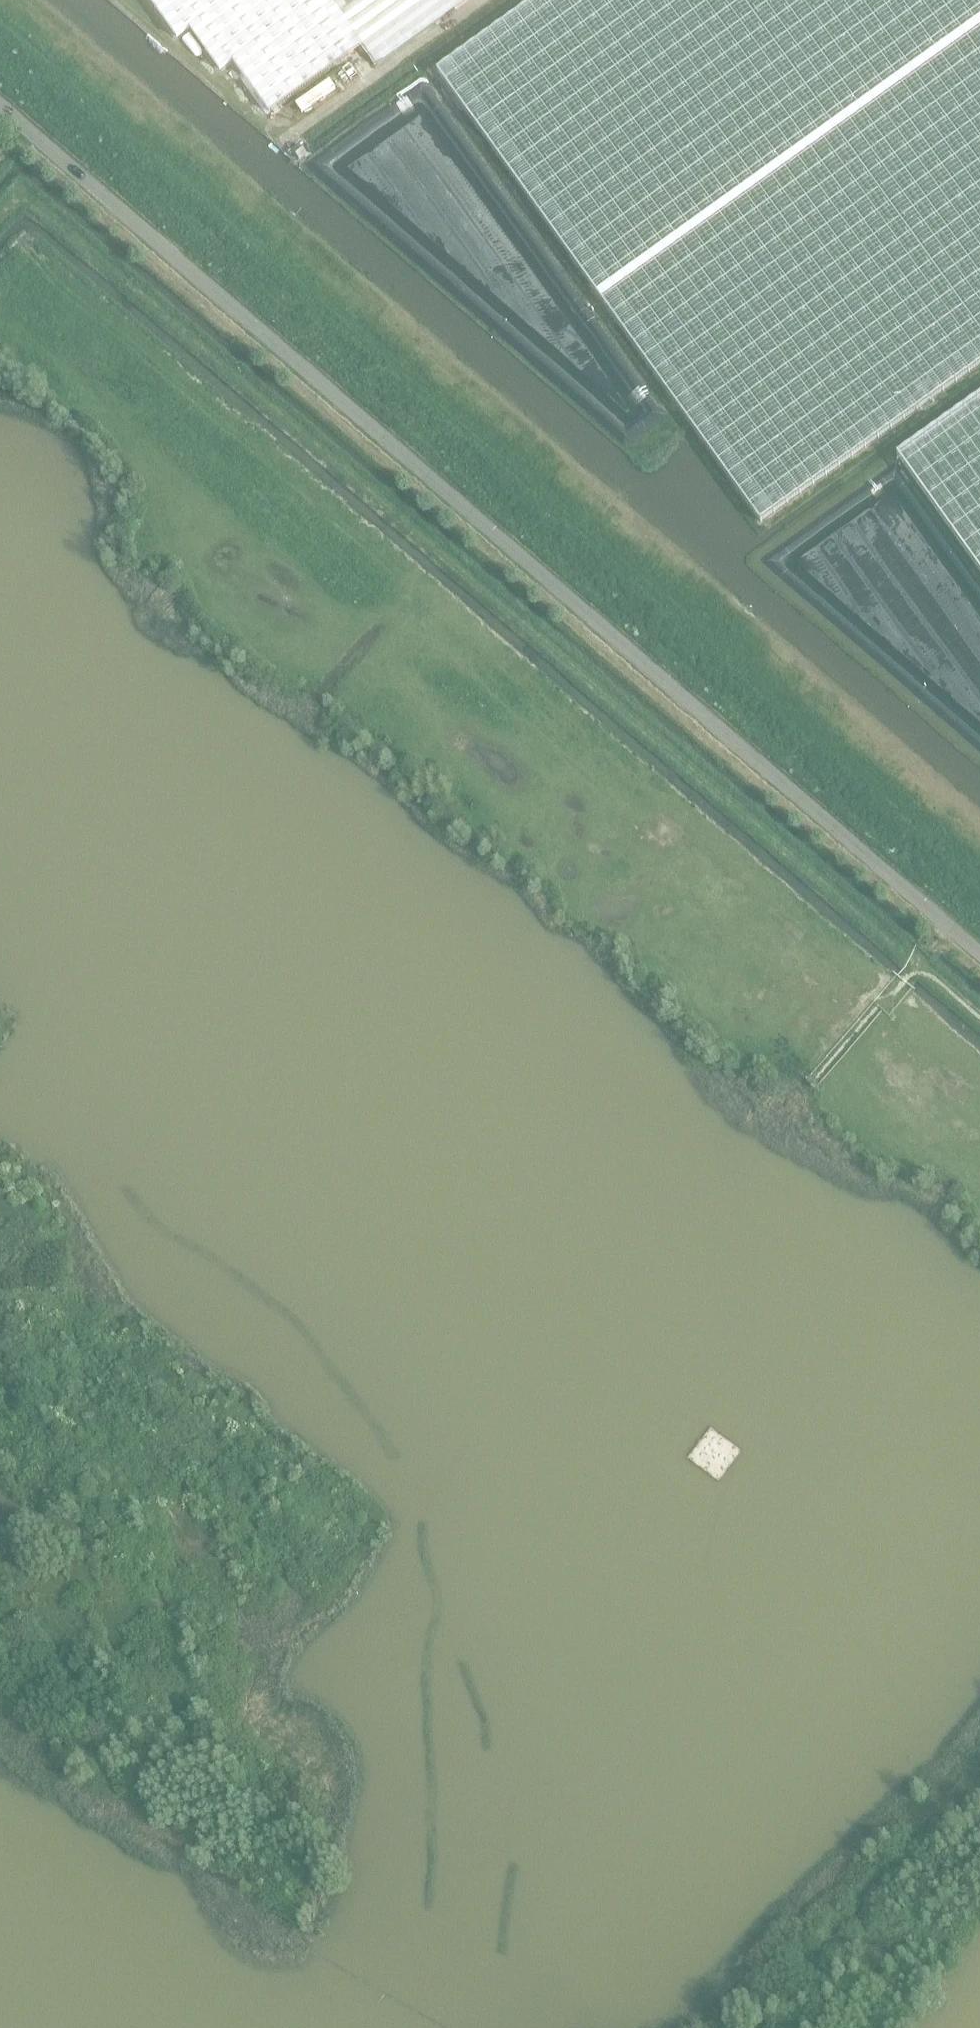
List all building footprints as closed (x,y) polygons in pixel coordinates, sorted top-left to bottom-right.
[(177,38),(190,29),(220,70),(233,61),(270,113),(364,47),(377,66),(470,0),(150,0),(177,38)] [(436,70),(760,521),(979,364),(979,0),(535,0),(436,70)] [(897,455),(979,572),(979,396),(897,455)]
